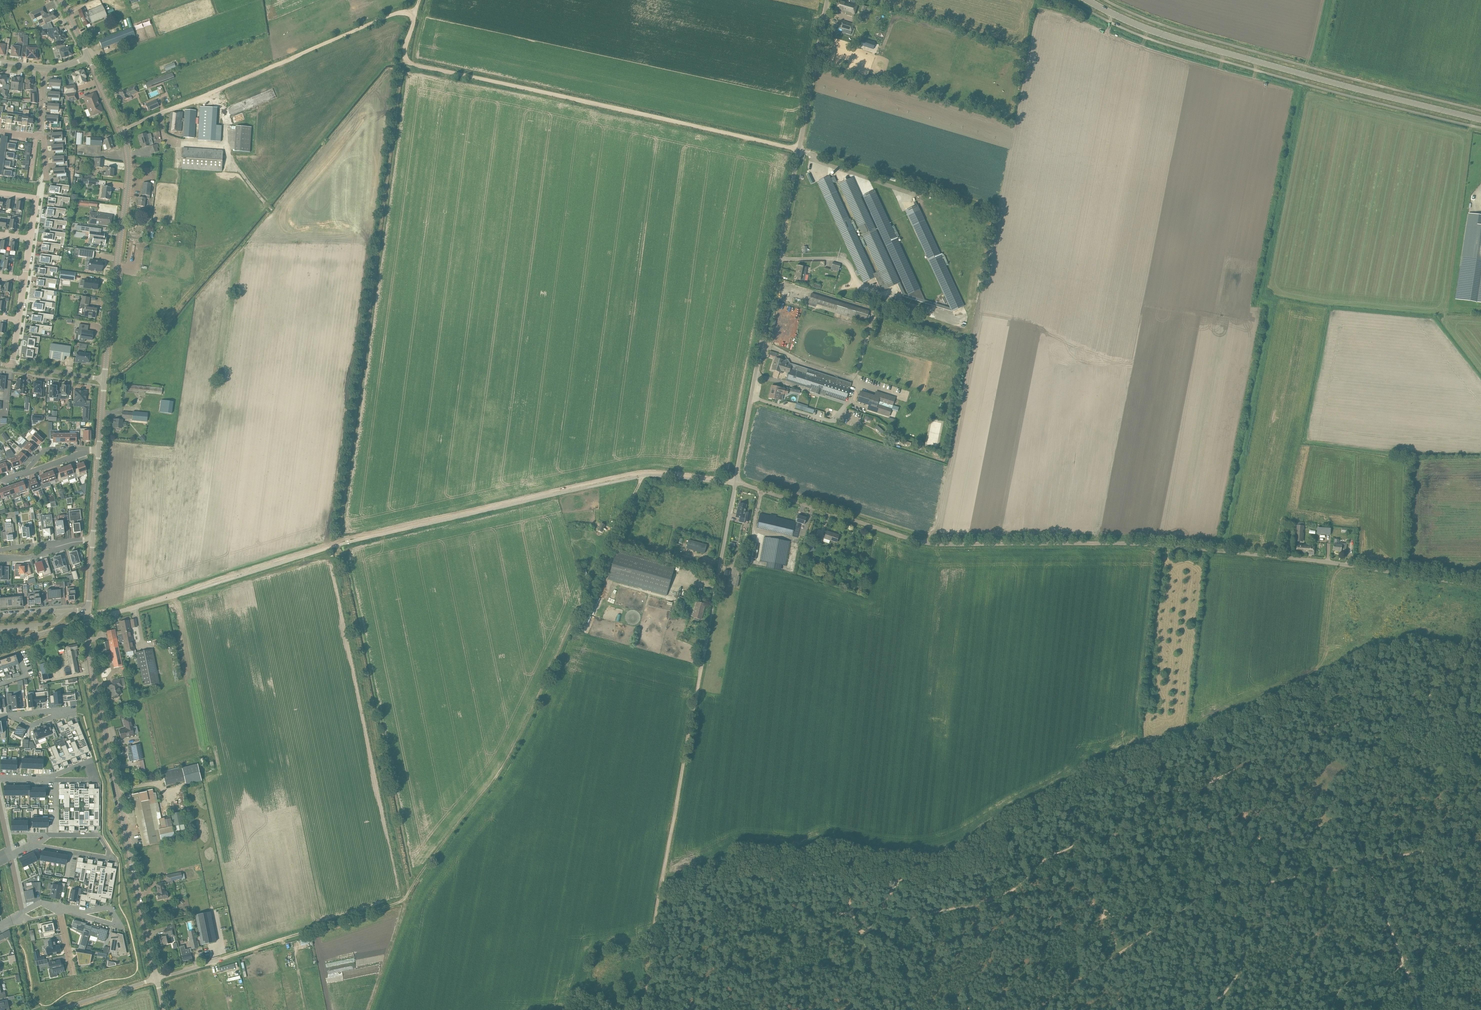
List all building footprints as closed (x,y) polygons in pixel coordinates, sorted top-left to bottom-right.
[(842,0),(839,0),(835,11),(845,14),(845,15),(853,18),(857,5),(842,0)] [(107,16),(102,5),(86,12),(84,8),(78,11),(80,14),(79,15),(85,26),(90,24),(107,16)] [(863,5),(858,21),(863,22),(866,13),(870,14),(872,8),(863,5)] [(39,10),(30,14),(33,20),(34,22),(38,20),(37,18),(41,16),(42,17),(45,24),(52,21),(56,19),(53,12),(47,15),(43,8),(39,10)] [(841,21),(839,28),(847,30),(846,33),(850,34),(851,31),(853,25),(846,22),(841,21)] [(52,29),(52,28),(40,30),(41,36),(49,35),(49,37),(51,39),(52,39),(54,39),(56,39),(57,43),(60,42),(60,43),(64,41),(63,40),(66,39),(63,33),(62,34),(61,31),(54,34),(53,32),(52,32),(52,29)] [(132,29),(126,31),(131,45),(137,43),(132,29)] [(11,53),(10,56),(18,58),(20,47),(23,48),(23,46),(23,37),(24,35),(24,32),(19,33),(19,37),(19,43),(18,43),(16,45),(15,46),(12,46),(11,50),(11,53)] [(99,47),(98,47),(99,51),(99,52),(100,52),(101,55),(102,54),(106,53),(109,52),(108,52),(112,50),(113,50),(114,50),(112,44),(115,43),(115,41),(113,37),(105,40),(106,41),(105,41),(106,43),(107,44),(105,44),(105,45),(103,45),(102,45),(101,46),(99,47)] [(4,54),(8,55),(8,52),(8,50),(9,45),(10,40),(10,39),(6,38),(5,44),(2,44),(2,45),(0,44),(0,56),(2,56),(2,55),(4,56),(4,54)] [(867,40),(865,46),(873,49),(875,43),(867,40)] [(64,49),(62,45),(55,46),(56,50),(59,50),(61,58),(72,55),(70,48),(64,49)] [(23,46),(23,48),(23,52),(27,52),(27,59),(33,59),(33,60),(38,60),(38,55),(37,55),(37,49),(31,49),(31,46),(23,46)] [(176,67),(174,63),(164,67),(166,71),(176,67)] [(82,71),(82,70),(75,73),(75,74),(74,74),(76,79),(78,85),(86,82),(84,76),(85,75),(84,70),(82,71)] [(174,78),(172,73),(145,83),(147,88),(174,78)] [(16,78),(12,78),(11,83),(11,87),(15,88),(14,91),(22,92),(23,82),(22,82),(23,78),(16,77),(16,78)] [(36,89),(33,89),(33,80),(26,80),(26,85),(26,90),(30,90),(30,93),(31,101),(31,103),(37,104),(37,103),(37,92),(36,89)] [(49,80),(49,86),(52,86),(52,89),(54,89),(54,93),(63,93),(65,93),(64,87),(63,87),(60,87),(60,86),(60,81),(49,80)] [(76,92),(75,85),(64,87),(65,93),(76,92)] [(138,92),(135,86),(119,93),(122,101),(128,98),(128,97),(138,92)] [(63,93),(54,93),(48,92),(48,98),(52,98),(51,101),(53,101),(53,104),(62,105),(66,105),(66,103),(62,103),(63,98),(59,98),(59,94),(59,93),(63,93)] [(77,100),(76,93),(65,94),(66,102),(77,100)] [(96,93),(83,98),(91,116),(103,111),(100,103),(99,104),(98,101),(99,100),(96,93)] [(159,106),(156,101),(146,105),(148,111),(159,106)] [(52,116),(61,117),(62,110),(58,110),(59,105),(62,105),(53,104),(47,104),(47,110),(51,110),(51,112),(52,112),(52,116)] [(0,107),(0,118),(1,118),(1,120),(2,120),(2,122),(7,123),(7,124),(8,124),(11,108),(8,107),(7,114),(2,113),(3,107),(0,106),(0,107)] [(218,108),(201,107),(198,140),(215,141),(221,142),(222,126),(216,125),(218,108)] [(11,108),(8,124),(10,124),(10,123),(11,124),(15,124),(15,122),(16,122),(18,115),(18,112),(13,111),(14,108),(11,108)] [(18,115),(16,122),(18,123),(18,125),(21,125),(23,125),(23,126),(24,126),(26,110),(23,110),(23,112),(18,112),(18,115)] [(26,110),(24,126),(25,126),(31,126),(31,124),(32,125),(33,118),(28,117),(29,110),(26,110)] [(182,118),(182,122),(185,122),(184,137),(194,138),(196,111),(185,110),(185,118),(182,118)] [(181,132),(182,122),(182,118),(183,112),(171,113),(170,123),(169,131),(181,132)] [(61,117),(52,116),(47,116),(46,121),(50,122),(50,124),(51,124),(51,128),(60,129),(61,122),(57,122),(58,117),(61,117)] [(252,127),(236,126),(234,151),(250,152),(252,127)] [(56,145),(66,144),(65,138),(62,138),(62,133),(55,133),(50,134),(51,139),(54,139),(55,142),(56,142),(56,145)] [(146,134),(139,136),(142,148),(149,146),(149,145),(153,144),(151,139),(152,138),(151,133),(146,135),(146,134)] [(101,138),(90,137),(90,145),(102,146),(102,145),(106,144),(107,150),(108,150),(113,148),(110,139),(104,140),(104,141),(101,141),(101,138)] [(6,140),(5,149),(16,151),(17,141),(6,140)] [(66,144),(56,145),(51,146),(52,151),(55,151),(55,153),(57,153),(57,157),(67,156),(66,150),(63,150),(62,145),(66,145),(66,144)] [(223,150),(183,148),(181,169),(222,171),(223,150)] [(4,158),(15,160),(16,151),(5,149),(4,158)] [(58,165),(58,169),(64,168),(67,168),(67,161),(64,162),(63,157),(67,156),(57,157),(52,157),(52,163),(56,163),(56,165),(58,165)] [(4,158),(3,167),(13,169),(15,160),(4,158)] [(94,158),(94,163),(97,163),(97,167),(102,168),(102,166),(103,159),(97,158),(94,158)] [(13,169),(3,167),(1,176),(12,178),(13,169)] [(115,168),(111,167),(111,169),(106,168),(106,173),(102,172),(101,176),(106,176),(113,177),(113,173),(115,172),(115,168)] [(58,169),(53,169),(53,175),(57,174),(57,177),(59,177),(59,181),(59,185),(69,186),(68,180),(68,173),(64,174),(64,168),(67,168),(58,169)] [(874,274),(829,176),(818,181),(864,282),(875,277),(874,274)] [(852,178),(839,184),(879,271),(874,274),(875,277),(882,291),(887,289),(897,284),(903,296),(952,311),(964,306),(917,205),(906,210),(950,308),(925,300),(875,190),(863,195),(909,295),(905,294),(852,178)] [(150,199),(151,183),(143,182),(142,195),(142,198),(138,197),(137,206),(144,207),(145,198),(150,199)] [(59,185),(57,184),(56,187),(50,186),(49,192),(62,194),(62,190),(68,191),(69,186),(59,185)] [(101,198),(101,199),(109,200),(109,199),(109,195),(110,195),(111,190),(110,190),(110,188),(111,188),(111,187),(106,187),(106,185),(100,185),(99,193),(101,194),(101,198)] [(60,206),(61,201),(69,203),(70,198),(55,196),(55,199),(48,198),(48,204),(60,206)] [(58,217),(59,213),(65,214),(65,212),(66,209),(53,208),(53,211),(47,210),(46,216),(58,217)] [(107,215),(90,212),(89,224),(111,226),(112,216),(107,215)] [(1457,299),(1480,303),(1480,215),(1469,213),(1468,213),(1461,267),(1457,299)] [(57,229),(57,225),(66,226),(67,222),(51,219),(50,222),(45,221),(44,227),(57,229)] [(85,227),(85,231),(89,232),(89,238),(93,238),(92,244),(100,246),(101,244),(105,245),(106,238),(104,238),(105,234),(104,234),(104,235),(99,234),(99,229),(85,227)] [(43,233),(42,239),(55,241),(55,237),(61,237),(60,244),(64,245),(65,238),(65,233),(50,231),(50,234),(43,233)] [(41,251),(53,253),(54,248),(60,249),(61,245),(48,243),(48,246),(42,245),(41,251)] [(78,256),(86,257),(85,269),(101,272),(102,262),(92,261),(93,258),(94,251),(79,248),(78,256)] [(40,257),(39,262),(51,264),(52,260),(58,261),(59,256),(46,254),(45,257),(40,257)] [(840,264),(833,262),(831,270),(838,272),(840,264)] [(806,274),(807,267),(797,265),(795,272),(806,274)] [(57,268),(45,266),(45,269),(38,268),(37,274),(50,276),(50,272),(57,273),(57,268)] [(59,279),(73,280),(73,271),(59,271),(59,279)] [(805,281),(806,274),(795,272),(794,279),(805,281)] [(37,280),(36,286),(48,288),(49,283),(56,284),(57,280),(43,278),(43,281),(37,280)] [(85,279),(83,288),(97,290),(99,281),(85,279)] [(54,291),(42,290),(41,293),(35,292),(34,298),(46,299),(47,295),(53,296),(53,295),(54,291)] [(808,304),(808,305),(816,307),(817,304),(820,305),(828,308),(835,310),(835,311),(835,312),(854,318),(865,321),(866,321),(866,320),(869,312),(838,302),(811,293),(808,304)] [(82,296),(81,304),(84,304),(84,308),(85,308),(84,316),(91,317),(95,317),(97,309),(88,308),(89,297),(82,296)] [(52,303),(40,301),(39,304),(33,303),(32,309),(45,311),(45,307),(52,308),(52,303)] [(32,315),(31,321),(43,323),(44,319),(53,320),(53,315),(38,313),(38,316),(32,315)] [(30,327),(29,333),(41,334),(45,335),(45,331),(51,332),(52,327),(35,324),(35,327),(30,327)] [(76,329),(75,333),(81,334),(80,341),(85,342),(85,339),(92,340),(93,335),(92,335),(92,332),(88,331),(88,325),(79,324),(79,329),(76,329)] [(28,339),(27,346),(31,347),(34,347),(35,342),(39,343),(40,337),(32,336),(32,339),(28,339)] [(71,347),(51,344),(49,358),(64,361),(64,356),(69,357),(71,347)] [(27,350),(26,357),(32,358),(33,353),(37,354),(38,348),(34,347),(31,347),(30,350),(27,350)] [(84,363),(85,362),(89,363),(90,354),(77,352),(75,362),(84,363)] [(773,367),(772,370),(780,372),(780,370),(788,372),(789,373),(790,369),(791,365),(790,363),(788,364),(783,362),(783,361),(781,360),(781,359),(779,359),(778,359),(776,358),(774,364),(773,364),(772,367),(773,367)] [(787,376),(786,381),(790,382),(791,380),(798,383),(798,384),(811,389),(810,392),(816,394),(817,391),(846,400),(851,384),(808,370),(806,375),(790,369),(789,373),(788,372),(787,376)] [(24,380),(17,379),(16,386),(15,386),(15,389),(16,389),(16,390),(20,390),(19,394),(26,395),(27,387),(23,387),(24,380)] [(41,382),(34,382),(34,389),(34,393),(37,393),(37,397),(43,397),(44,388),(41,387),(41,382)] [(55,385),(51,385),(51,386),(50,386),(49,398),(54,398),(53,401),(58,402),(59,390),(56,389),(57,386),(55,386),(55,385)] [(62,392),(62,394),(60,394),(59,399),(66,399),(66,398),(68,398),(68,395),(69,385),(62,385),(62,388),(60,388),(60,391),(62,392)] [(138,385),(128,385),(128,393),(137,394),(138,385)] [(777,387),(772,386),(770,398),(775,399),(778,399),(779,393),(785,394),(787,393),(788,389),(777,387)] [(80,390),(74,390),(74,394),(75,394),(75,402),(85,402),(86,391),(80,391),(80,390)] [(857,402),(871,407),(870,411),(888,417),(894,399),(876,393),(874,397),(860,392),(857,402)] [(171,413),(172,401),(161,399),(159,412),(171,413)] [(815,409),(796,403),(795,408),(813,414),(815,409)] [(49,415),(48,420),(56,421),(57,411),(52,411),(52,416),(49,415)] [(132,419),(132,420),(147,421),(148,413),(133,412),(132,419)] [(37,416),(36,421),(32,420),(32,426),(41,421),(42,416),(37,416)] [(113,423),(113,428),(116,428),(116,429),(116,430),(118,430),(119,429),(119,428),(121,429),(121,426),(126,426),(126,422),(122,422),(122,420),(120,420),(115,419),(114,419),(113,423)] [(90,441),(90,429),(80,429),(80,437),(81,437),(83,437),(83,441),(90,441)] [(53,443),(60,443),(60,434),(56,434),(56,430),(50,430),(50,439),(53,439),(53,443)] [(69,434),(69,443),(76,443),(76,439),(79,439),(79,440),(79,431),(75,431),(75,434),(69,434)] [(42,440),(35,434),(33,436),(31,434),(26,439),(33,445),(35,442),(38,445),(39,443),(40,443),(41,441),(42,440)] [(60,443),(69,443),(69,434),(60,434),(60,443)] [(20,444),(18,446),(20,448),(26,453),(28,451),(31,453),(32,452),(34,450),(34,449),(35,448),(29,443),(26,440),(23,438),(19,443),(20,444)] [(20,448),(14,455),(21,464),(23,462),(24,462),(25,460),(27,458),(24,455),(26,453),(20,448)] [(11,450),(6,452),(7,456),(6,456),(6,458),(9,465),(11,464),(13,467),(15,467),(18,466),(21,464),(14,455),(11,450)] [(0,462),(0,469),(2,473),(3,473),(6,472),(8,471),(6,466),(9,465),(6,458),(7,460),(0,462)] [(78,469),(75,470),(78,477),(87,474),(83,463),(81,463),(79,464),(77,465),(78,469)] [(69,481),(78,477),(75,470),(72,470),(70,465),(68,466),(65,466),(66,467),(64,467),(68,479),(69,481)] [(56,474),(59,482),(68,479),(64,467),(63,468),(63,467),(60,468),(60,469),(58,469),(59,473),(56,474)] [(56,483),(59,482),(56,474),(54,475),(52,471),(50,472),(48,473),(46,474),(49,482),(55,480),(56,483)] [(42,481),(39,482),(40,485),(42,489),(51,486),(49,482),(46,474),(45,474),(42,475),(40,476),(42,481)] [(30,481),(29,482),(33,493),(38,491),(40,497),(44,495),(42,490),(42,489),(40,485),(39,482),(36,483),(35,480),(33,480),(30,481)] [(17,484),(21,497),(20,494),(29,491),(27,484),(26,484),(27,484),(24,485),(23,482),(21,483),(20,482),(18,483),(18,484),(17,484)] [(8,487),(10,495),(12,500),(21,497),(17,484),(15,484),(12,485),(10,486),(8,487)] [(5,488),(3,489),(0,489),(0,494),(1,498),(10,495),(8,487),(7,487),(5,488)] [(737,510),(736,517),(739,518),(738,522),(744,523),(744,521),(745,518),(749,519),(750,513),(744,512),(746,505),(739,503),(737,510)] [(81,520),(80,510),(69,511),(70,522),(73,521),(74,524),(73,524),(74,533),(80,532),(79,523),(78,523),(78,521),(81,520)] [(771,516),(760,514),(757,527),(792,534),(795,522),(775,517),(776,515),(771,514),(771,516)] [(50,536),(49,527),(53,526),(51,515),(44,516),(44,515),(42,515),(42,516),(40,516),(41,522),(42,522),(42,526),(39,526),(40,530),(42,530),(43,539),(48,538),(48,536),(50,536)] [(66,527),(64,515),(59,516),(59,522),(55,522),(56,531),(55,531),(56,536),(61,535),(60,534),(64,534),(63,527),(66,527)] [(806,518),(798,515),(796,520),(796,522),(797,522),(796,526),(799,527),(801,523),(804,525),(806,518)] [(11,524),(11,522),(4,523),(5,525),(6,525),(6,532),(5,532),(1,533),(2,540),(7,539),(7,541),(13,540),(13,538),(15,537),(13,524),(11,524)] [(33,536),(31,522),(28,522),(28,523),(26,523),(26,528),(22,529),(23,538),(26,537),(26,539),(29,538),(29,537),(33,536)] [(1296,525),(1295,541),(1303,542),(1303,530),(1304,530),(1305,526),(1296,525)] [(839,535),(827,531),(825,536),(824,538),(836,543),(837,540),(839,535)] [(790,542),(764,537),(763,543),(766,544),(763,562),(786,566),(790,542)] [(1339,539),(1335,539),(1333,550),(1341,551),(1341,550),(1346,551),(1347,544),(1342,543),(1341,545),(1338,544),(1339,539)] [(706,545),(689,540),(686,548),(704,553),(706,545)] [(1315,545),(1296,544),(1296,552),(1309,553),(1309,555),(1314,555),(1315,545)] [(690,600),(698,572),(623,551),(615,579),(616,580),(616,578),(690,599),(690,600)] [(69,554),(73,565),(81,562),(81,559),(82,559),(82,555),(81,555),(81,553),(76,553),(76,552),(69,554)] [(58,557),(58,556),(54,557),(54,558),(53,558),(54,562),(53,562),(54,566),(55,565),(56,569),(60,568),(62,574),(68,572),(66,562),(62,563),(60,556),(58,557)] [(40,562),(39,561),(36,562),(36,563),(35,564),(36,569),(35,570),(36,573),(37,573),(38,574),(42,573),(42,574),(43,575),(47,574),(49,575),(51,574),(48,562),(44,564),(44,562),(44,563),(42,563),(41,562),(40,562)] [(21,567),(21,565),(15,565),(15,574),(27,574),(28,576),(31,575),(29,565),(24,567),(21,567)] [(9,569),(1,569),(1,567),(0,567),(0,577),(0,580),(9,580),(9,569)] [(71,601),(75,601),(74,596),(75,596),(75,590),(74,591),(74,588),(67,588),(67,591),(68,591),(69,596),(68,596),(68,602),(71,601)] [(51,590),(51,589),(47,590),(48,600),(52,600),(52,599),(61,598),(60,590),(51,590)] [(600,598),(595,596),(589,610),(594,612),(600,598)] [(705,604),(697,602),(693,617),(694,618),(694,619),(694,620),(698,621),(699,620),(699,619),(701,619),(705,604)] [(123,637),(131,635),(128,620),(120,622),(123,635),(123,637)] [(115,629),(107,631),(109,642),(113,641),(114,643),(118,642),(117,642),(115,629)] [(123,635),(118,635),(119,643),(124,642),(126,652),(135,650),(131,635),(123,637),(123,635)] [(109,642),(109,646),(110,647),(110,648),(113,662),(117,661),(118,667),(123,666),(118,646),(118,642),(114,643),(113,641),(109,642)] [(69,666),(64,667),(66,675),(79,673),(78,670),(75,657),(78,657),(76,649),(77,649),(77,645),(65,647),(66,652),(69,666)] [(152,649),(135,652),(139,669),(140,669),(143,686),(158,683),(159,683),(152,649)] [(15,655),(10,657),(14,669),(13,666),(18,664),(15,655)] [(5,659),(9,671),(14,669),(10,657),(5,659)] [(0,661),(3,670),(8,668),(9,671),(5,659),(0,661)] [(49,670),(48,665),(41,667),(42,672),(44,679),(45,679),(45,681),(52,679),(51,677),(52,677),(50,670),(49,670)] [(111,689),(110,689),(111,696),(113,696),(113,698),(114,698),(118,697),(118,695),(119,694),(121,694),(118,684),(122,683),(121,679),(112,681),(113,685),(110,685),(111,689)] [(47,692),(35,693),(35,694),(36,703),(45,702),(45,699),(48,698),(47,692)] [(60,692),(53,693),(54,705),(62,704),(61,702),(67,701),(75,701),(76,701),(75,693),(74,693),(61,695),(60,692)] [(35,695),(27,696),(29,708),(37,707),(36,703),(35,694),(35,693),(35,695)] [(11,703),(11,704),(12,705),(12,709),(21,708),(20,696),(11,696),(11,694),(7,694),(8,705),(8,703),(11,703)] [(123,719),(126,728),(119,730),(121,739),(134,735),(134,734),(138,733),(136,726),(133,727),(131,717),(123,719)] [(72,720),(67,722),(67,724),(73,738),(71,732),(75,730),(78,736),(83,734),(78,722),(77,723),(73,724),(72,720)] [(57,723),(61,733),(65,732),(69,740),(70,739),(73,738),(67,724),(63,725),(62,721),(57,723)] [(49,724),(41,727),(45,738),(53,735),(54,738),(57,737),(53,727),(51,728),(49,724)] [(13,734),(22,738),(24,734),(23,734),(24,733),(26,730),(23,728),(23,729),(21,728),(17,726),(16,729),(15,730),(13,734)] [(35,735),(32,736),(36,745),(39,744),(38,741),(45,738),(41,727),(33,730),(35,735)] [(83,734),(78,736),(82,747),(78,749),(81,755),(80,755),(82,759),(87,757),(85,753),(89,752),(90,751),(83,734)] [(73,751),(69,753),(71,759),(73,763),(78,761),(76,757),(80,755),(81,755),(78,749),(75,741),(71,743),(70,743),(73,751)] [(136,745),(131,746),(134,761),(139,760),(143,759),(140,744),(136,745)] [(55,758),(50,760),(54,770),(59,768),(58,764),(62,763),(60,757),(55,745),(50,747),(55,758)] [(64,755),(60,757),(62,763),(64,767),(69,765),(67,761),(71,759),(69,753),(66,745),(61,747),(64,755)] [(182,768),(162,772),(165,785),(185,781),(182,769),(182,768)] [(64,795),(64,807),(69,807),(69,795),(69,789),(64,789),(64,784),(59,784),(59,795),(64,795)] [(69,784),(69,807),(69,795),(74,795),(74,807),(79,807),(79,784),(79,789),(74,789),(74,784),(69,784)] [(79,784),(79,807),(79,795),(84,795),(84,807),(89,807),(89,784),(89,789),(84,789),(84,784),(79,784)] [(89,784),(89,807),(89,795),(94,795),(94,807),(99,807),(99,788),(98,788),(98,789),(94,789),(94,784),(89,784)] [(153,793),(152,789),(145,790),(146,791),(139,793),(134,794),(145,846),(175,839),(170,818),(165,819),(166,828),(159,829),(151,794),(153,793)] [(89,811),(89,831),(94,831),(94,826),(98,826),(99,826),(99,811),(99,807),(94,807),(94,811),(94,820),(89,820),(89,811)] [(59,831),(64,831),(64,826),(69,826),(69,820),(69,811),(64,811),(64,820),(59,820),(59,831)] [(74,811),(74,820),(69,820),(69,826),(69,831),(74,831),(74,826),(79,826),(79,820),(79,811),(74,811)] [(79,811),(79,831),(84,831),(84,826),(89,826),(89,831),(89,811),(84,811),(84,815),(79,815),(79,811)] [(185,831),(181,812),(171,814),(175,833),(185,831)] [(33,852),(28,855),(32,863),(37,860),(33,852)] [(24,857),(27,865),(32,863),(28,855),(24,857)] [(24,857),(19,859),(23,867),(27,865),(24,857)] [(86,870),(88,859),(87,863),(82,862),(83,858),(78,857),(76,868),(81,869),(79,881),(84,882),(86,870)] [(96,871),(98,861),(97,861),(97,865),(92,864),(93,860),(88,859),(86,870),(91,871),(89,882),(94,883),(96,871)] [(98,861),(94,883),(96,871),(101,872),(98,884),(103,885),(107,862),(106,867),(102,866),(103,862),(98,861)] [(107,862),(103,885),(104,885),(106,873),(110,874),(108,886),(113,887),(114,881),(117,868),(116,868),(115,868),(112,868),(112,863),(107,862)] [(53,885),(51,897),(59,899),(62,887),(65,887),(65,884),(58,882),(58,885),(53,885)] [(81,894),(80,905),(85,906),(85,903),(86,901),(90,902),(92,892),(94,883),(89,882),(86,895),(81,894)] [(165,892),(163,882),(156,884),(158,893),(157,894),(158,900),(167,898),(166,892),(165,892)] [(25,891),(26,900),(34,898),(33,892),(37,891),(36,883),(32,883),(32,885),(26,886),(27,891),(25,891)] [(90,902),(90,903),(95,904),(96,900),(98,900),(100,901),(100,902),(103,885),(98,884),(97,893),(92,892),(90,902)] [(103,885),(100,902),(106,903),(106,899),(111,899),(113,887),(108,886),(107,892),(102,891),(104,885),(103,885)] [(70,893),(69,897),(70,897),(70,901),(76,902),(77,894),(80,895),(81,889),(77,888),(77,891),(72,890),(71,893),(70,893)] [(92,925),(91,925),(90,930),(84,928),(86,923),(74,920),(71,928),(82,934),(78,948),(85,950),(92,925)] [(51,923),(50,921),(38,924),(39,929),(41,928),(42,933),(43,933),(44,937),(54,935),(53,931),(55,931),(53,923),(51,923)] [(97,939),(104,942),(105,939),(106,940),(107,935),(106,934),(108,930),(100,928),(100,929),(91,927),(89,935),(97,938),(97,939)] [(176,936),(174,928),(163,931),(165,935),(166,934),(166,936),(160,937),(162,945),(173,943),(171,937),(176,936)] [(2,933),(5,939),(10,936),(9,930),(2,933)] [(110,933),(109,940),(112,941),(111,950),(118,951),(119,955),(126,953),(123,935),(117,933),(117,935),(110,933)] [(215,936),(200,938),(201,944),(216,941),(215,936)] [(197,948),(195,938),(189,939),(191,949),(197,948)] [(48,941),(49,947),(46,948),(48,956),(60,953),(58,945),(55,946),(54,944),(55,944),(54,940),(48,941)] [(185,949),(184,945),(179,946),(182,955),(183,961),(192,959),(190,954),(192,953),(190,948),(185,949)] [(85,963),(86,963),(89,964),(89,963),(89,961),(90,962),(90,961),(89,961),(91,954),(84,952),(80,951),(76,951),(76,952),(77,955),(79,963),(79,962),(82,962),(82,963),(82,962),(85,963)] [(50,969),(52,969),(53,974),(64,971),(63,965),(61,965),(60,960),(48,963),(50,969)] [(235,968),(234,963),(219,968),(220,972),(235,968)] [(4,1009),(9,1008),(7,1000),(0,1002),(0,1009),(4,1009)]
